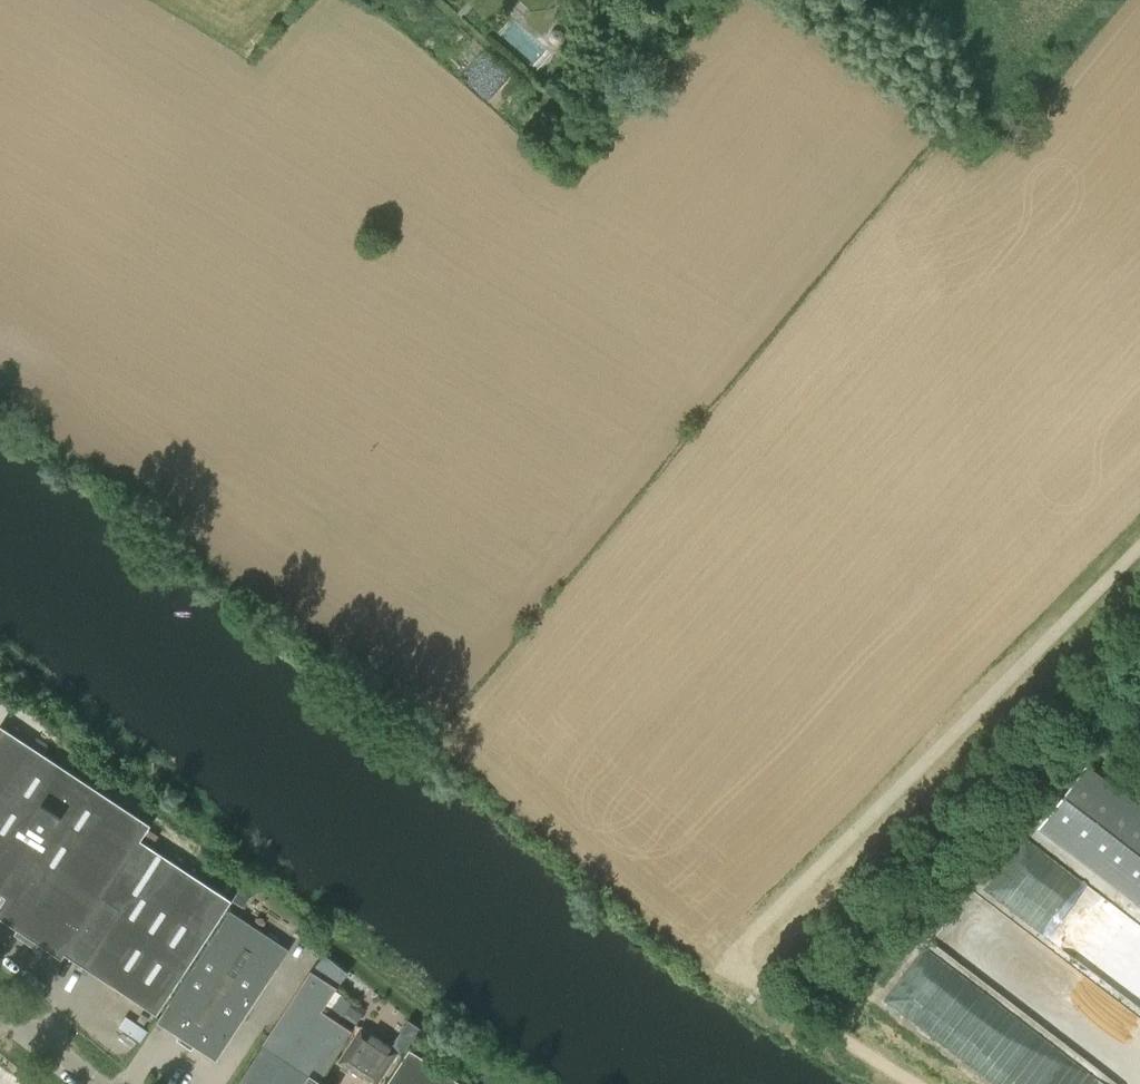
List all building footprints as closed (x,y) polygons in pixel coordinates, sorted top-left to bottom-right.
[(159,836),(148,829),(150,826),(0,727),(0,728),(0,894),(6,898),(0,908),(0,919),(29,937),(62,959),(65,954),(157,1015),(231,901),(151,848),(159,836)] [(1139,906),(1139,808),(1087,767),(1040,829),(1139,906)] [(1013,851),(984,888),(987,894),(1040,935),(1046,927),(1047,930),(1056,919),(1064,933),(1071,939),(1060,944),(1066,956),(1091,976),(1097,968),(1102,972),(1110,962),(1117,967),(1123,959),(1118,947),(1125,938),(1079,903),(1067,918),(1055,909),(1050,898),(1055,902),(1043,880),(1031,870),(1026,861),(1013,851)] [(157,1022),(216,1062),(289,950),(230,911),(157,1022)] [(319,1081),(352,1031),(322,1011),(337,988),(311,972),(263,1046),(238,1083),(324,1083),(319,1081)] [(1063,1050),(1061,1052),(965,982),(961,986),(955,981),(945,994),(922,977),(896,1012),(994,1083),(1110,1083),(1063,1050)] [(352,1001),(342,1018),(356,1026),(365,1009),(352,1001)] [(349,1069),(372,1083),(378,1083),(398,1052),(361,1028),(339,1062),(344,1065),(342,1068),(347,1072),(349,1069)] [(387,1083),(461,1083),(409,1050),(387,1083)] [(0,1069),(0,1083),(26,1083),(0,1069)] [(337,1076),(329,1071),(323,1080),(329,1083),(332,1083),(337,1076)]
